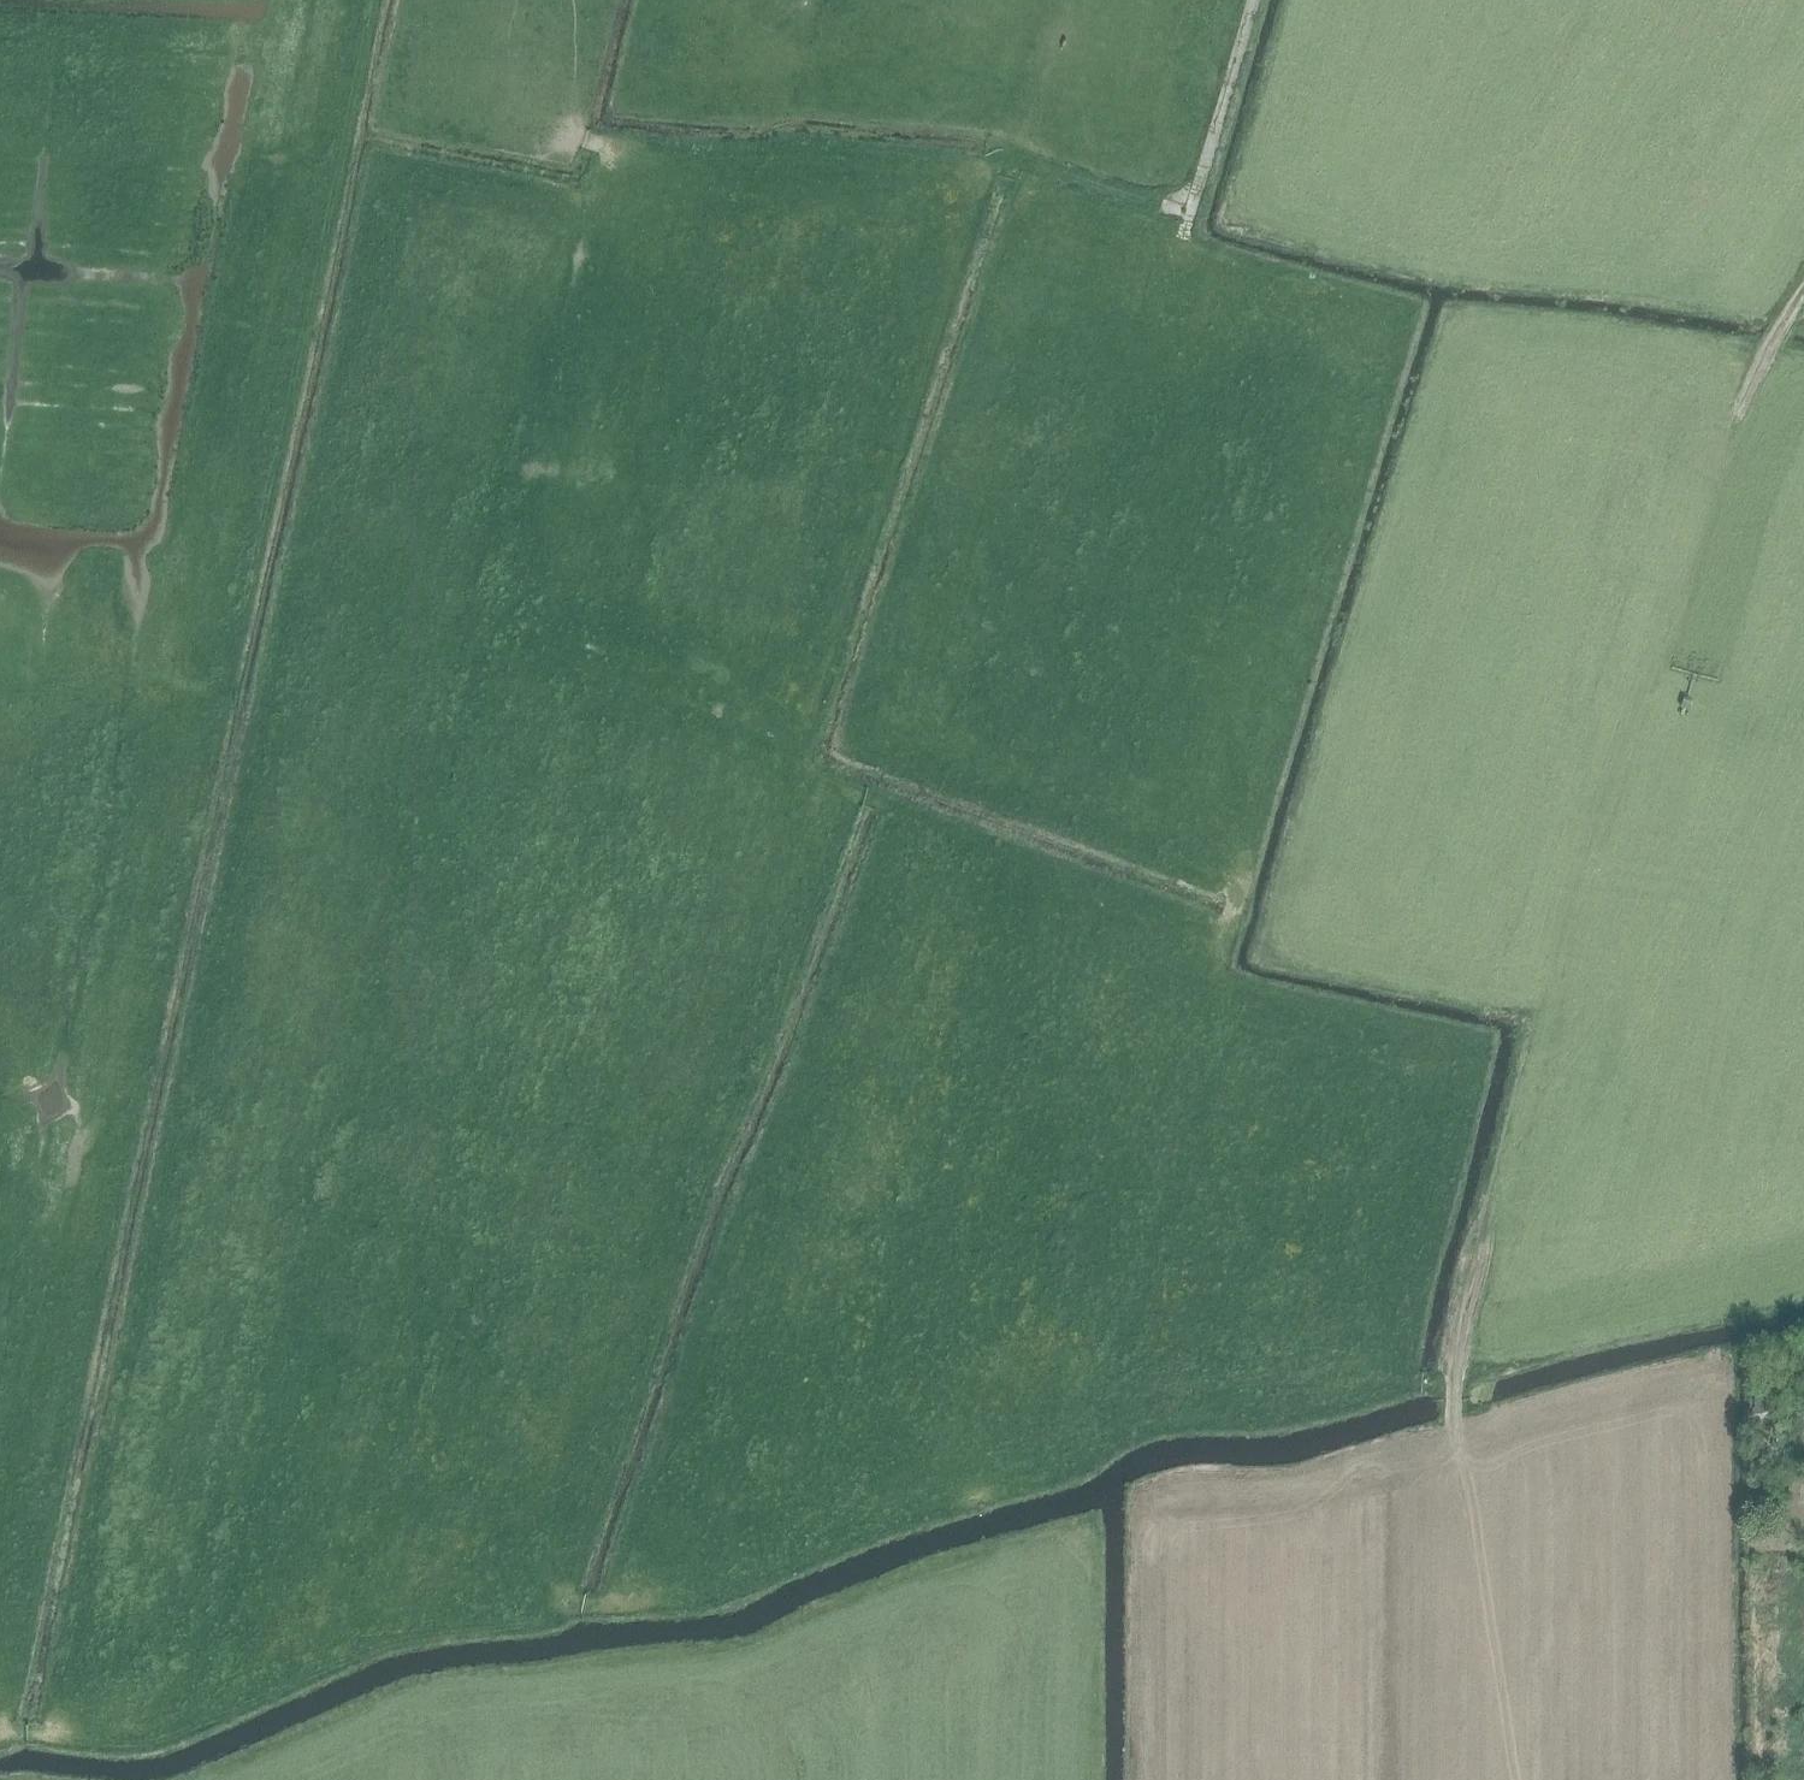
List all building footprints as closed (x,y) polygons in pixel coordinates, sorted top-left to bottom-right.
[(1754,1395),(1753,1413),(1768,1414),(1769,1396),(1754,1395)]
